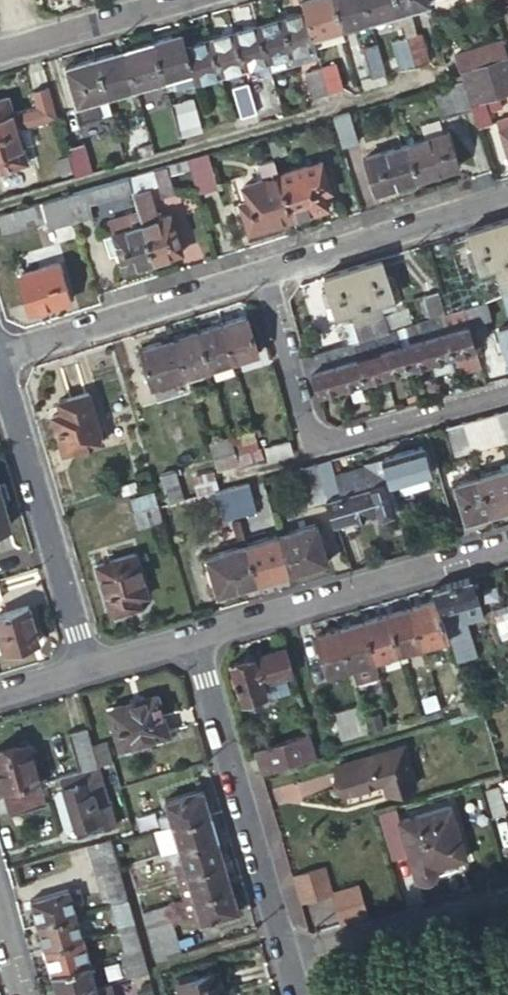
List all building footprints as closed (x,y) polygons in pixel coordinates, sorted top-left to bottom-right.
[(300,12),(300,11),(312,49),(341,41),(337,29),(329,0),(297,0),(300,12)] [(337,29),(367,20),(361,0),(329,0),(337,29)] [(367,20),(385,15),(389,27),(398,24),(395,12),(391,0),(361,0),(367,20)] [(395,12),(422,4),(421,0),(391,0),(395,12)] [(300,12),(277,18),(291,67),(315,60),(312,49),(300,11),(300,12)] [(277,18),(253,25),(264,63),(268,74),(291,67),(277,18)] [(253,25),(229,32),(241,70),(264,63),(253,25)] [(229,32),(206,39),(217,77),(241,70),(229,32)] [(179,33),(149,42),(161,80),(169,77),(189,72),(182,45),(183,45),(179,33)] [(192,83),(192,84),(217,77),(206,39),(183,45),(182,45),(189,72),(192,83)] [(404,43),(412,72),(424,69),(416,40),(404,43)] [(149,42),(121,50),(132,88),(161,80),(149,42)] [(398,76),(412,72),(404,43),(390,47),(398,76)] [(368,80),(383,76),(374,45),(359,49),(368,80)] [(121,50),(92,58),(104,96),(132,88),(121,50)] [(452,59),(454,67),(455,71),(476,65),(472,53),(452,59)] [(455,71),(458,81),(466,105),(481,101),(507,92),(507,55),(476,65),(455,71)] [(104,96),(92,58),(63,67),(78,120),(108,112),(104,96)] [(318,69),(325,92),(341,88),(333,64),(318,69)] [(309,97),(325,92),(318,69),(302,73),(309,97)] [(172,89),(192,83),(189,72),(169,77),(172,89)] [(169,77),(161,80),(164,92),(172,89),(169,77)] [(466,105),(458,81),(443,85),(444,88),(431,92),(438,115),(467,107),(466,105)] [(252,113),(244,83),(229,88),(238,118),(252,113)] [(247,89),(254,113),(268,109),(261,85),(247,89)] [(54,119),(45,88),(30,93),(34,107),(39,124),(54,119)] [(485,114),(507,107),(507,92),(481,101),(485,114)] [(34,107),(9,115),(4,97),(0,99),(0,136),(14,131),(39,124),(34,107)] [(481,101),(466,105),(467,107),(473,127),(488,123),(485,114),(481,101)] [(171,114),(184,111),(182,104),(169,108),(171,114)] [(161,140),(177,135),(171,114),(169,108),(169,107),(152,111),(161,140)] [(171,114),(177,135),(190,131),(184,111),(171,114)] [(343,114),(333,117),(329,118),(338,147),(352,142),(343,114)] [(134,148),(148,144),(140,115),(125,119),(134,148)] [(507,163),(507,116),(494,121),(507,164),(507,163)] [(0,136),(0,169),(24,162),(14,131),(0,136)] [(446,133),(403,146),(414,179),(457,166),(446,133)] [(64,148),(73,177),(89,173),(80,144),(64,148)] [(414,179),(403,146),(362,158),(373,191),(414,179)] [(215,188),(204,154),(183,160),(194,194),(215,188)] [(275,175),(269,158),(256,162),(261,179),(275,175)] [(275,175),(288,218),(323,207),(320,195),(327,193),(318,162),(275,175)] [(139,224),(153,219),(144,190),(153,187),(157,197),(170,192),(162,167),(124,178),(129,192),(135,212),(139,224)] [(245,232),(288,218),(275,175),(261,179),(238,187),(245,210),(239,212),(245,232)] [(65,195),(73,222),(89,217),(86,205),(129,192),(124,178),(65,195)] [(46,230),(73,222),(65,195),(39,203),(45,221),(43,221),(46,230)] [(0,214),(0,231),(1,234),(43,221),(45,221),(39,203),(0,214)] [(106,221),(109,233),(139,224),(135,212),(106,221)] [(139,224),(150,261),(180,252),(168,215),(153,219),(139,224)] [(495,223),(507,264),(507,219),(495,223)] [(495,223),(466,232),(477,269),(492,264),(502,295),(507,293),(507,264),(495,223)] [(121,270),(150,261),(139,224),(109,233),(100,236),(106,256),(116,253),(121,270)] [(351,267),(371,336),(385,332),(378,310),(394,305),(385,277),(390,275),(387,265),(381,267),(379,258),(351,267)] [(68,300),(56,263),(17,275),(28,312),(68,300)] [(351,267),(322,276),(333,314),(347,310),(357,340),(371,336),(351,267)] [(428,319),(438,316),(442,315),(436,291),(421,295),(428,319)] [(485,319),(481,304),(459,310),(467,337),(483,332),(480,321),(485,319)] [(449,354),(470,348),(467,337),(459,310),(442,315),(438,316),(449,354)] [(243,316),(218,323),(230,361),(255,353),(243,316)] [(427,360),(449,354),(438,316),(428,319),(416,323),(427,360)] [(218,323),(194,331),(206,369),(230,361),(218,323)] [(405,367),(427,360),(416,323),(393,329),(405,367)] [(507,366),(507,325),(495,328),(506,366),(507,366)] [(382,374),(405,367),(393,329),(385,332),(371,336),(382,374)] [(194,331),(170,338),(183,376),(206,369),(194,331)] [(349,343),(360,380),(382,374),(371,336),(357,340),(349,343)] [(183,376),(170,338),(137,349),(149,386),(183,376)] [(326,349),(338,386),(360,380),(349,343),(326,349)] [(315,393),(338,386),(326,349),(305,356),(308,369),(308,370),(315,393)] [(83,393),(64,399),(67,410),(60,412),(50,415),(60,453),(98,442),(83,393)] [(67,410),(64,399),(57,401),(60,412),(67,410)] [(499,443),(507,441),(507,415),(506,410),(490,414),(499,443)] [(458,423),(466,453),(499,443),(490,414),(458,423)] [(458,423),(443,427),(451,457),(466,453),(458,423)] [(255,452),(248,429),(233,433),(240,456),(255,452)] [(259,446),(263,460),(288,453),(284,440),(259,446)] [(237,468),(228,441),(208,447),(215,473),(237,468)] [(371,461),(374,473),(352,480),(355,490),(380,483),(385,481),(386,483),(425,471),(418,447),(379,458),(379,459),(371,461)] [(325,460),(313,463),(321,493),(334,489),(325,460)] [(313,463),(298,468),(297,468),(305,497),(321,493),(313,463)] [(194,470),(202,493),(218,487),(210,464),(194,470)] [(483,516),(507,509),(507,476),(505,467),(472,477),(483,516)] [(157,479),(164,504),(179,500),(171,475),(157,479)] [(461,523),(483,516),(472,477),(449,483),(461,523)] [(388,512),(395,510),(386,483),(385,481),(380,483),(388,512)] [(245,482),(226,487),(235,516),(254,511),(245,482)] [(331,524),(332,524),(346,520),(346,521),(350,523),(364,519),(365,517),(365,515),(371,513),(372,516),(388,512),(380,483),(355,490),(323,499),(329,522),(330,522),(331,524)] [(226,487),(217,490),(210,492),(218,521),(235,516),(226,487)] [(141,528),(165,520),(155,491),(131,499),(141,528)] [(274,535),(286,574),(324,563),(313,524),(274,535)] [(243,544),(254,583),(286,574),(274,535),(243,544)] [(213,595),(254,583),(243,544),(202,556),(213,595)] [(145,596),(132,553),(94,565),(109,616),(129,610),(127,602),(145,596)] [(431,588),(434,599),(438,610),(441,622),(479,610),(476,599),(469,577),(431,588)] [(411,606),(422,644),(446,638),(441,622),(438,610),(434,599),(411,606)] [(505,604),(489,609),(496,632),(507,629),(507,613),(505,604)] [(24,605),(0,612),(0,649),(0,651),(34,641),(24,605)] [(386,614),(397,652),(422,644),(411,606),(386,614)] [(362,621),(374,659),(397,652),(386,614),(362,621)] [(362,621),(338,628),(349,666),(374,659),(362,621)] [(349,666),(338,628),(314,636),(325,673),(349,666)] [(292,674),(284,647),(230,663),(242,701),(267,693),(264,682),(292,674)] [(374,659),(349,666),(354,681),(378,674),(374,659)] [(167,732),(156,695),(109,708),(120,746),(167,732)] [(335,713),(343,739),(369,732),(361,706),(335,713)] [(92,744),(87,726),(67,732),(78,771),(98,765),(92,744)] [(258,748),(265,771),(316,756),(309,733),(258,748)] [(92,744),(98,765),(112,761),(106,741),(92,744)] [(1,793),(39,782),(28,744),(0,752),(0,788),(1,793)] [(413,785),(402,747),(337,766),(345,793),(383,782),(387,793),(413,785)] [(78,771),(59,776),(77,835),(115,824),(98,765),(78,771)] [(272,785),(277,801),(339,783),(334,767),(272,785)] [(45,803),(39,782),(1,793),(7,814),(45,803)] [(506,808),(498,782),(485,786),(492,812),(506,808)] [(171,824),(210,813),(203,789),(164,800),(171,824)] [(155,802),(163,827),(171,824),(164,800),(155,802)] [(394,808),(379,812),(392,858),(407,854),(413,872),(414,874),(417,877),(419,879),(422,880),(424,880),(427,880),(429,880),(431,879),(434,877),(436,875),(437,873),(438,871),(439,868),(438,866),(467,857),(452,805),(398,820),(394,808)] [(217,837),(210,813),(171,824),(178,848),(217,837)] [(171,824),(163,827),(170,851),(178,848),(171,824)] [(178,848),(185,872),(224,861),(217,837),(178,848)] [(119,870),(112,842),(111,839),(86,846),(94,877),(100,876),(119,870)] [(178,848),(170,851),(177,875),(185,872),(178,848)] [(224,861),(185,872),(192,896),(231,885),(224,861)] [(294,877),(302,903),(334,893),(326,867),(294,877)] [(128,899),(119,870),(100,876),(108,905),(128,899)] [(185,872),(177,875),(184,899),(192,896),(185,872)] [(239,910),(231,885),(192,896),(200,921),(200,922),(239,910)] [(334,893),(343,924),(369,916),(360,886),(334,893)] [(36,925),(76,914),(69,889),(30,900),(36,925)] [(200,921),(192,896),(184,899),(179,900),(184,916),(200,921)] [(107,905),(114,929),(134,924),(128,899),(108,905),(107,905)] [(166,904),(142,911),(156,958),(180,951),(166,904)] [(36,925),(43,949),(82,938),(76,914),(36,925)] [(134,924),(114,929),(121,953),(141,947),(134,924)] [(43,949),(50,972),(89,962),(82,938),(43,949)] [(141,947),(121,953),(116,954),(123,979),(148,972),(141,947)] [(50,972),(56,994),(64,994),(96,986),(89,962),(50,972)] [(216,972),(178,983),(181,994),(222,994),(216,972)] [(98,994),(112,994),(109,983),(96,986),(98,994)] [(96,986),(64,994),(98,994),(96,986)]
